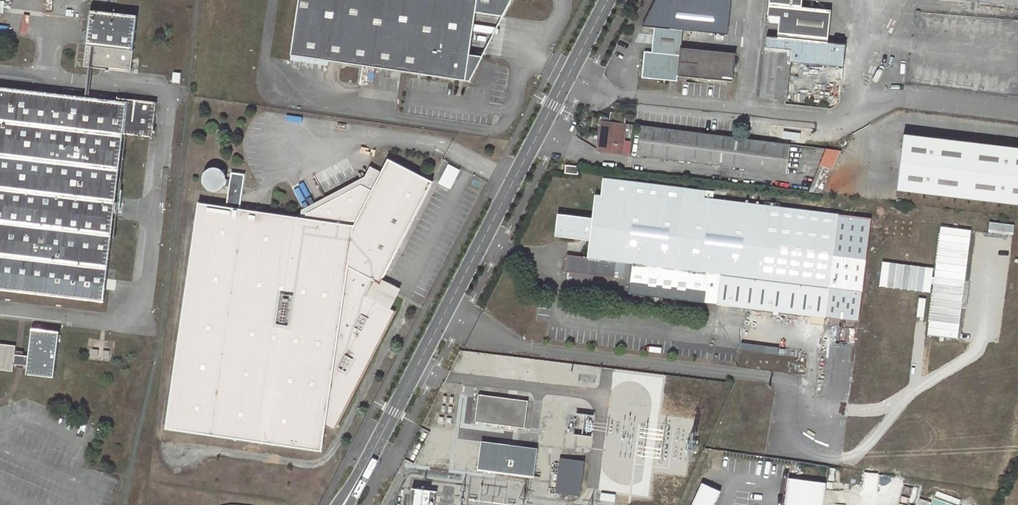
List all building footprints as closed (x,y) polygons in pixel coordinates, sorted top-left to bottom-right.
[(293,55),(472,79),(485,55),(472,53),(478,11),(505,15),(513,0),(301,0),(293,55)] [(642,27),(654,28),(651,52),(644,52),(641,78),(677,82),(677,76),(733,82),(736,53),(680,48),(682,31),(727,35),(730,0),(656,0),(642,27)] [(768,16),(769,16),(769,20),(771,22),(779,23),(778,35),(828,41),(831,11),(802,7),(802,0),(769,0),(768,16)] [(90,10),(84,67),(131,72),(131,68),(132,56),(137,15),(90,10)] [(766,47),(760,97),(786,100),(791,49),(766,47)] [(132,56),(131,68),(138,69),(140,57),(132,56)] [(104,302),(124,135),(153,138),(156,102),(118,98),(118,101),(0,87),(0,290),(104,302)] [(610,112),(609,122),(626,124),(627,114),(610,112)] [(602,121),(599,151),(622,154),(626,124),(609,122),(602,121)] [(641,126),(637,156),(787,174),(791,145),(641,126)] [(903,136),(897,190),(1017,205),(1017,149),(903,136)] [(198,203),(164,429),(321,452),(325,426),(333,431),(395,312),(391,310),(366,297),(374,282),(380,285),(382,281),(433,183),(388,159),(381,173),(372,191),(361,186),(306,214),(306,218),(240,209),(245,174),(231,173),(230,180),(226,179),(226,177),(224,172),(220,169),(216,168),(211,168),(208,169),(206,170),(204,173),(202,175),(202,179),(202,183),(203,186),(204,188),(208,191),(212,192),(215,192),(218,191),(221,190),(224,186),(229,186),(226,207),(198,203)] [(565,165),(565,174),(578,175),(579,166),(565,165)] [(449,166),(439,184),(449,189),(459,171),(449,166)] [(381,173),(371,167),(361,186),(372,191),(381,173)] [(820,167),(808,192),(821,193),(833,168),(820,167)] [(858,322),(871,219),(685,197),(686,189),(603,179),(601,197),(595,196),(592,221),(584,220),(585,218),(558,214),(555,236),(590,241),(588,258),(567,255),(565,272),(614,279),(616,262),(631,263),(627,293),(831,319),(830,326),(853,329),(854,322),(858,322)] [(704,199),(705,192),(686,189),(685,197),(704,199)] [(366,297),(391,310),(401,290),(382,281),(380,285),(374,282),(366,297)] [(12,371),(13,364),(27,366),(26,374),(53,378),(59,333),(31,330),(28,355),(15,354),(16,346),(0,344),(0,370),(12,371)] [(777,355),(778,348),(741,343),(740,351),(777,355)] [(459,353),(458,367),(488,371),(490,356),(459,353)] [(479,396),(476,423),(485,424),(524,429),(528,403),(479,396)] [(479,457),(477,470),(534,477),(538,448),(481,442),(479,457)] [(560,459),(556,492),(580,495),(583,461),(560,459)] [(779,504),(819,504),(822,481),(782,477),(779,504)] [(685,504),(708,504),(715,489),(695,481),(685,504)] [(430,488),(409,488),(408,504),(430,504),(430,488)] [(615,494),(600,493),(599,500),(614,501),(615,494)]
